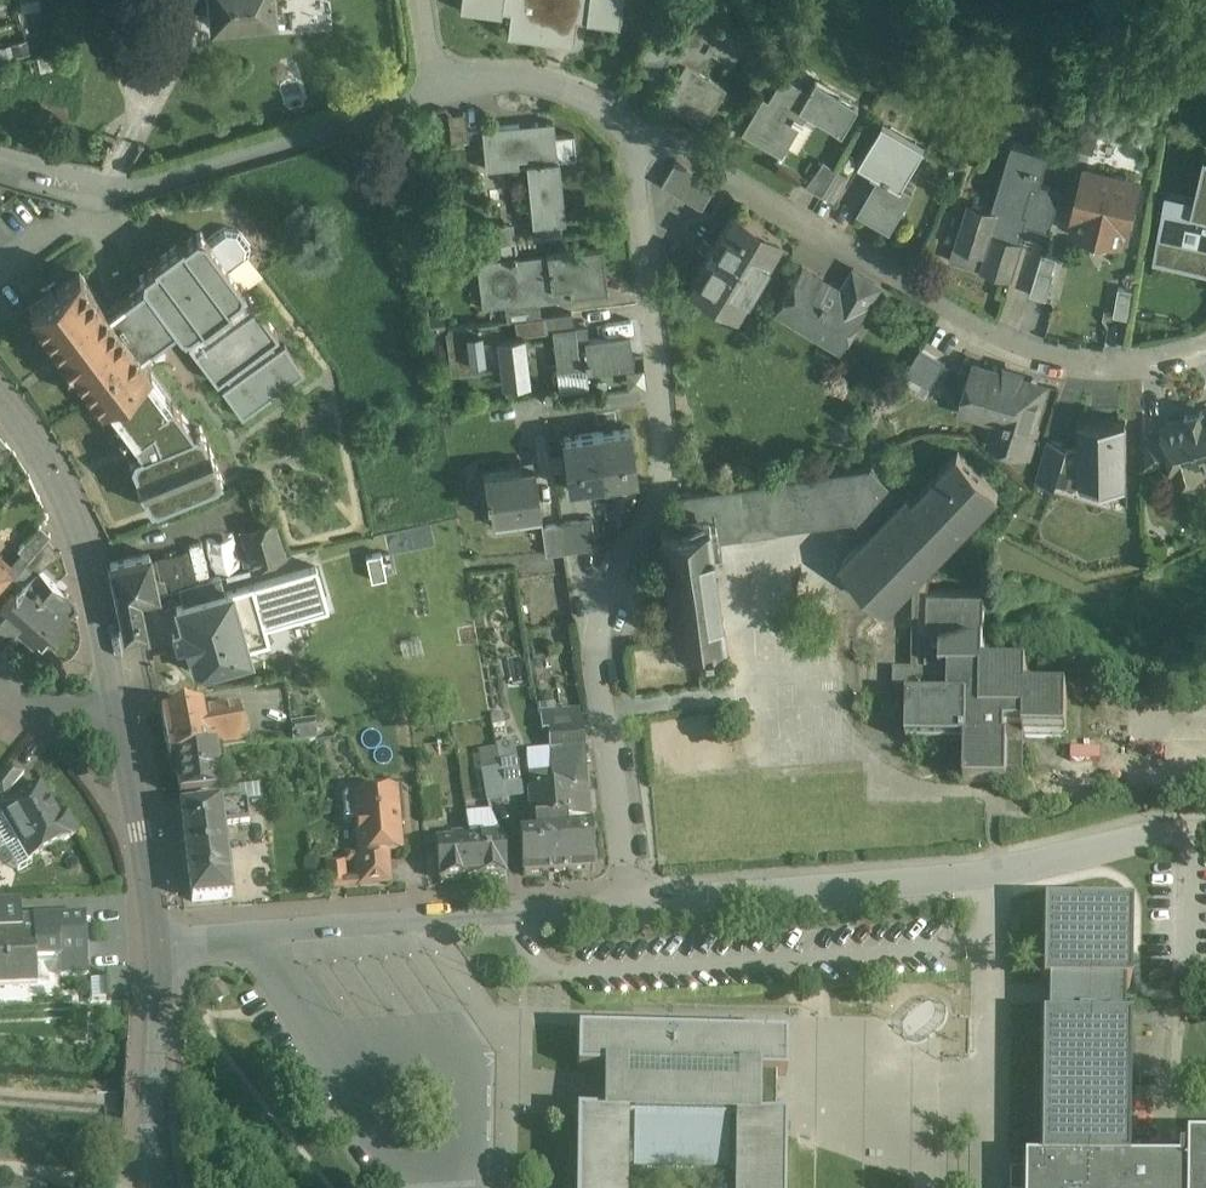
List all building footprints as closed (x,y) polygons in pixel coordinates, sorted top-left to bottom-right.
[(200,4),(209,4),(210,13),(210,16),(213,16),(213,15),(235,13),(235,21),(252,19),(251,12),(272,9),(273,10),(275,10),(275,7),(274,0),(200,0),(200,4)] [(461,9),(501,14),(502,9),(511,10),(508,35),(542,39),(543,33),(572,36),(572,41),(573,41),(576,18),(619,23),(622,0),(462,0),(461,9)] [(744,36),(688,2),(660,49),(668,54),(670,51),(684,59),(662,98),(702,122),(725,83),(696,66),(709,44),(730,57),(729,58),(731,60),(744,36)] [(50,52),(27,57),(30,71),(53,66),(50,52)] [(782,78),(768,101),(763,98),(744,130),(781,152),(798,122),(800,123),(802,119),(800,118),(811,112),(843,131),(858,105),(815,80),(808,92),(782,78)] [(466,111),(448,113),(451,140),(469,138),(466,111)] [(554,120),(483,127),(487,168),(527,164),(533,222),(535,222),(536,239),(563,235),(561,219),(565,219),(559,159),(558,159),(554,120)] [(915,164),(874,140),(860,164),(880,176),(859,213),(885,228),(895,210),(900,213),(912,192),(902,186),(915,164)] [(1013,144),(992,209),(974,203),(969,218),(964,217),(955,246),(985,255),(980,270),(1012,279),(1024,242),(1020,241),(1028,215),(1024,214),(1034,181),(1040,183),(1049,155),(1013,144)] [(716,182),(677,158),(661,183),(701,207),(716,182)] [(1195,201),(1167,195),(1159,238),(1193,246),(1189,265),(1205,268),(1205,158),(1195,201)] [(838,169),(823,160),(808,185),(823,194),(838,169)] [(1135,181),(1084,169),(1075,204),(1081,214),(1077,232),(1092,236),(1096,243),(1102,238),(1120,243),(1125,224),(1131,221),(1138,190),(1134,185),(1135,181)] [(1040,183),(1034,181),(1024,214),(1028,215),(1052,223),(1062,190),(1040,183)] [(781,236),(734,209),(714,244),(711,242),(704,253),(707,255),(690,285),(736,312),(781,236)] [(238,229),(225,227),(208,239),(231,270),(248,258),(250,244),(238,229)] [(498,227),(488,228),(490,243),(514,240),(513,230),(499,232),(498,227)] [(183,240),(154,262),(156,264),(139,277),(144,282),(108,310),(141,353),(176,326),(185,337),(201,325),(203,327),(231,306),(230,304),(246,291),(231,270),(208,239),(201,230),(184,243),(183,240)] [(603,245),(547,252),(548,255),(517,259),(516,256),(512,257),(491,260),(491,264),(490,264),(494,295),(495,294),(496,301),(505,300),(536,296),(537,299),(608,290),(603,245)] [(1043,253),(1030,295),(1046,300),(1055,272),(1053,272),(1057,257),(1043,253)] [(802,265),(774,310),(842,351),(869,305),(842,289),(802,265)] [(881,285),(854,268),(842,289),(869,305),(881,285)] [(108,310),(81,273),(80,271),(78,272),(78,273),(33,307),(32,306),(30,308),(32,310),(61,348),(60,349),(70,363),(71,362),(100,401),(101,403),(103,402),(103,401),(105,400),(149,368),(151,366),(149,364),(141,353),(108,310)] [(1135,290),(1119,287),(1114,316),(1130,319),(1135,290)] [(246,291),(230,304),(231,306),(203,327),(201,325),(185,337),(217,381),(225,375),(230,382),(222,388),(243,416),(305,371),(285,342),(276,349),(271,341),(279,335),(246,291)] [(536,296),(505,300),(508,319),(539,315),(537,299),(536,296)] [(572,311),(544,315),(546,330),(553,329),(553,328),(573,325),(572,311)] [(630,333),(587,338),(585,324),(573,325),(553,328),(553,329),(557,369),(586,365),(586,366),(588,366),(589,369),(634,364),(630,333)] [(472,358),(488,357),(486,328),(469,329),(472,358)] [(524,333),(497,336),(503,384),(530,381),(524,333)] [(946,363),(921,348),(906,373),(931,388),(946,363)] [(1042,387),(973,366),(961,407),(985,414),(986,409),(1008,416),(1005,424),(1009,425),(1004,441),(1029,449),(1036,425),(1031,424),(1042,387)] [(149,368),(105,400),(134,439),(136,441),(140,450),(129,455),(137,472),(208,443),(200,425),(193,428),(172,399),(172,400),(149,368)] [(1185,414),(1186,419),(1166,424),(1163,428),(1166,437),(1174,466),(1197,460),(1199,466),(1205,464),(1205,413),(1203,414),(1202,410),(1185,414)] [(1125,421),(1079,422),(1079,444),(1080,484),(1099,484),(1126,484),(1125,421)] [(631,427),(597,432),(604,484),(639,479),(631,427)] [(597,432),(563,436),(571,489),(604,484),(597,432)] [(1166,437),(1145,436),(1144,465),(1174,466),(1166,437)] [(1067,444),(1048,438),(1035,479),(1055,485),(1067,444)] [(137,472),(135,473),(136,475),(137,474),(142,488),(142,490),(144,489),(215,460),(216,459),(215,458),(209,444),(210,444),(209,442),(208,443),(137,472)] [(1079,444),(1067,444),(1055,485),(1099,499),(1099,484),(1080,484),(1079,444)] [(869,533),(842,563),(888,607),(914,580),(920,574),(918,572),(932,558),(997,490),(958,452),(914,498),(909,492),(902,499),(878,524),(869,533)] [(215,460),(144,489),(151,507),(222,478),(215,460)] [(535,465),(483,472),(487,499),(489,499),(491,514),(493,514),(495,527),(541,520),(540,507),(541,507),(535,465)] [(878,524),(902,499),(871,469),(675,496),(680,527),(708,526),(859,506),(878,524)] [(869,533),(878,524),(859,506),(708,526),(710,539),(855,519),(869,533)] [(592,518),(576,521),(580,550),(596,547),(592,518)] [(275,521),(243,531),(253,565),(287,555),(275,521)] [(576,521),(560,523),(564,552),(580,550),(576,521)] [(560,523),(542,526),(546,554),(564,552),(560,523)] [(40,524),(18,548),(29,558),(47,538),(50,534),(40,524)] [(710,539),(708,526),(680,527),(661,530),(674,622),(670,622),(672,638),(676,637),(676,642),(702,639),(702,641),(724,638),(710,539)] [(29,558),(24,564),(32,571),(36,572),(39,568),(40,569),(59,553),(47,538),(29,558)] [(149,553),(110,561),(126,634),(146,630),(140,597),(158,593),(155,578),(160,577),(159,570),(153,571),(149,553)] [(371,575),(385,575),(386,554),(371,553),(371,575)] [(12,567),(0,556),(0,580),(12,567)] [(985,590),(928,590),(931,574),(932,558),(918,572),(920,574),(914,580),(911,700),(908,700),(907,743),(965,744),(964,785),(1008,786),(1008,785),(1023,785),(1024,733),(1067,734),(1068,691),(1027,690),(1027,667),(983,666),(985,590)] [(24,564),(14,576),(22,583),(32,571),(24,564)] [(16,595),(12,591),(8,597),(0,605),(0,612),(35,642),(49,627),(55,632),(77,607),(75,599),(65,590),(64,591),(40,569),(39,568),(36,572),(16,595)] [(250,587),(262,627),(325,608),(314,569),(250,587)] [(231,591),(247,647),(266,642),(262,627),(250,587),(231,591)] [(231,591),(172,607),(193,679),(251,662),(247,647),(231,591)] [(185,711),(179,711),(180,712),(161,716),(169,761),(170,761),(210,753),(203,715),(202,708),(185,711)] [(237,708),(203,715),(210,753),(210,755),(228,753),(244,751),(240,729),(241,729),(237,708)] [(580,712),(540,715),(542,732),(547,732),(582,728),(580,712)] [(503,714),(491,716),(492,727),(505,725),(503,714)] [(582,728),(547,732),(549,749),(584,746),(582,728)] [(315,729),(291,733),(292,744),(316,741),(315,729)] [(514,744),(496,747),(499,770),(518,767),(514,744)] [(584,746),(549,749),(550,772),(558,875),(593,872),(584,746)] [(498,764),(496,748),(479,751),(482,767),(498,764)] [(210,753),(170,761),(172,775),(176,778),(177,778),(179,797),(218,793),(216,777),(230,776),(228,753),(210,755),(210,753)] [(0,779),(0,799),(3,802),(24,775),(11,765),(0,779)] [(518,767),(499,770),(505,801),(523,798),(518,767)] [(499,770),(482,773),(487,804),(505,801),(499,770)] [(550,772),(528,774),(531,822),(535,822),(536,832),(519,833),(523,878),(558,875),(550,772)] [(0,810),(0,811),(18,844),(20,847),(26,844),(35,859),(76,836),(66,818),(59,822),(39,787),(0,810)] [(397,793),(363,795),(360,792),(345,794),(343,796),(345,821),(347,823),(355,822),(358,856),(346,857),(347,864),(376,862),(376,856),(402,854),(397,793)] [(247,802),(220,806),(221,813),(228,812),(229,825),(249,823),(247,802)] [(220,806),(181,810),(192,903),(231,900),(221,813),(220,806)] [(490,814),(466,816),(469,837),(472,881),(506,878),(503,840),(501,841),(490,818),(490,814)] [(462,844),(435,846),(438,884),(472,881),(469,837),(461,837),(462,844)] [(20,847),(18,844),(9,849),(7,854),(13,864),(13,865),(16,870),(21,871),(28,867),(30,862),(35,859),(26,844),(20,847)] [(376,862),(347,864),(347,865),(349,865),(350,881),(348,882),(349,891),(378,889),(376,862)] [(347,865),(328,867),(330,893),(349,891),(348,882),(350,881),(349,865),(347,865)] [(0,902),(0,919),(9,919),(8,902),(0,902)] [(1043,1020),(1042,1162),(1025,1161),(1024,1187),(1205,1187),(1205,1141),(1186,1141),(1186,1164),(1128,1163),(1130,1021),(1124,1021),(1125,985),(1131,986),(1132,907),(1045,906),(1044,984),(1050,985),(1049,1020),(1043,1020)] [(9,919),(0,919),(0,987),(37,985),(35,964),(58,963),(87,961),(85,918),(32,920),(33,933),(10,934),(9,919)] [(87,961),(58,963),(59,978),(88,977),(87,961)] [(776,1077),(786,1077),(786,1038),(577,1036),(577,1075),(613,1075),(612,1118),(576,1117),(576,1139),(576,1187),(626,1187),(626,1168),(633,1168),(633,1169),(728,1170),(728,1169),(735,1169),(735,1187),(784,1187),(785,1141),(785,1120),(775,1119),(776,1099),(776,1077)]
